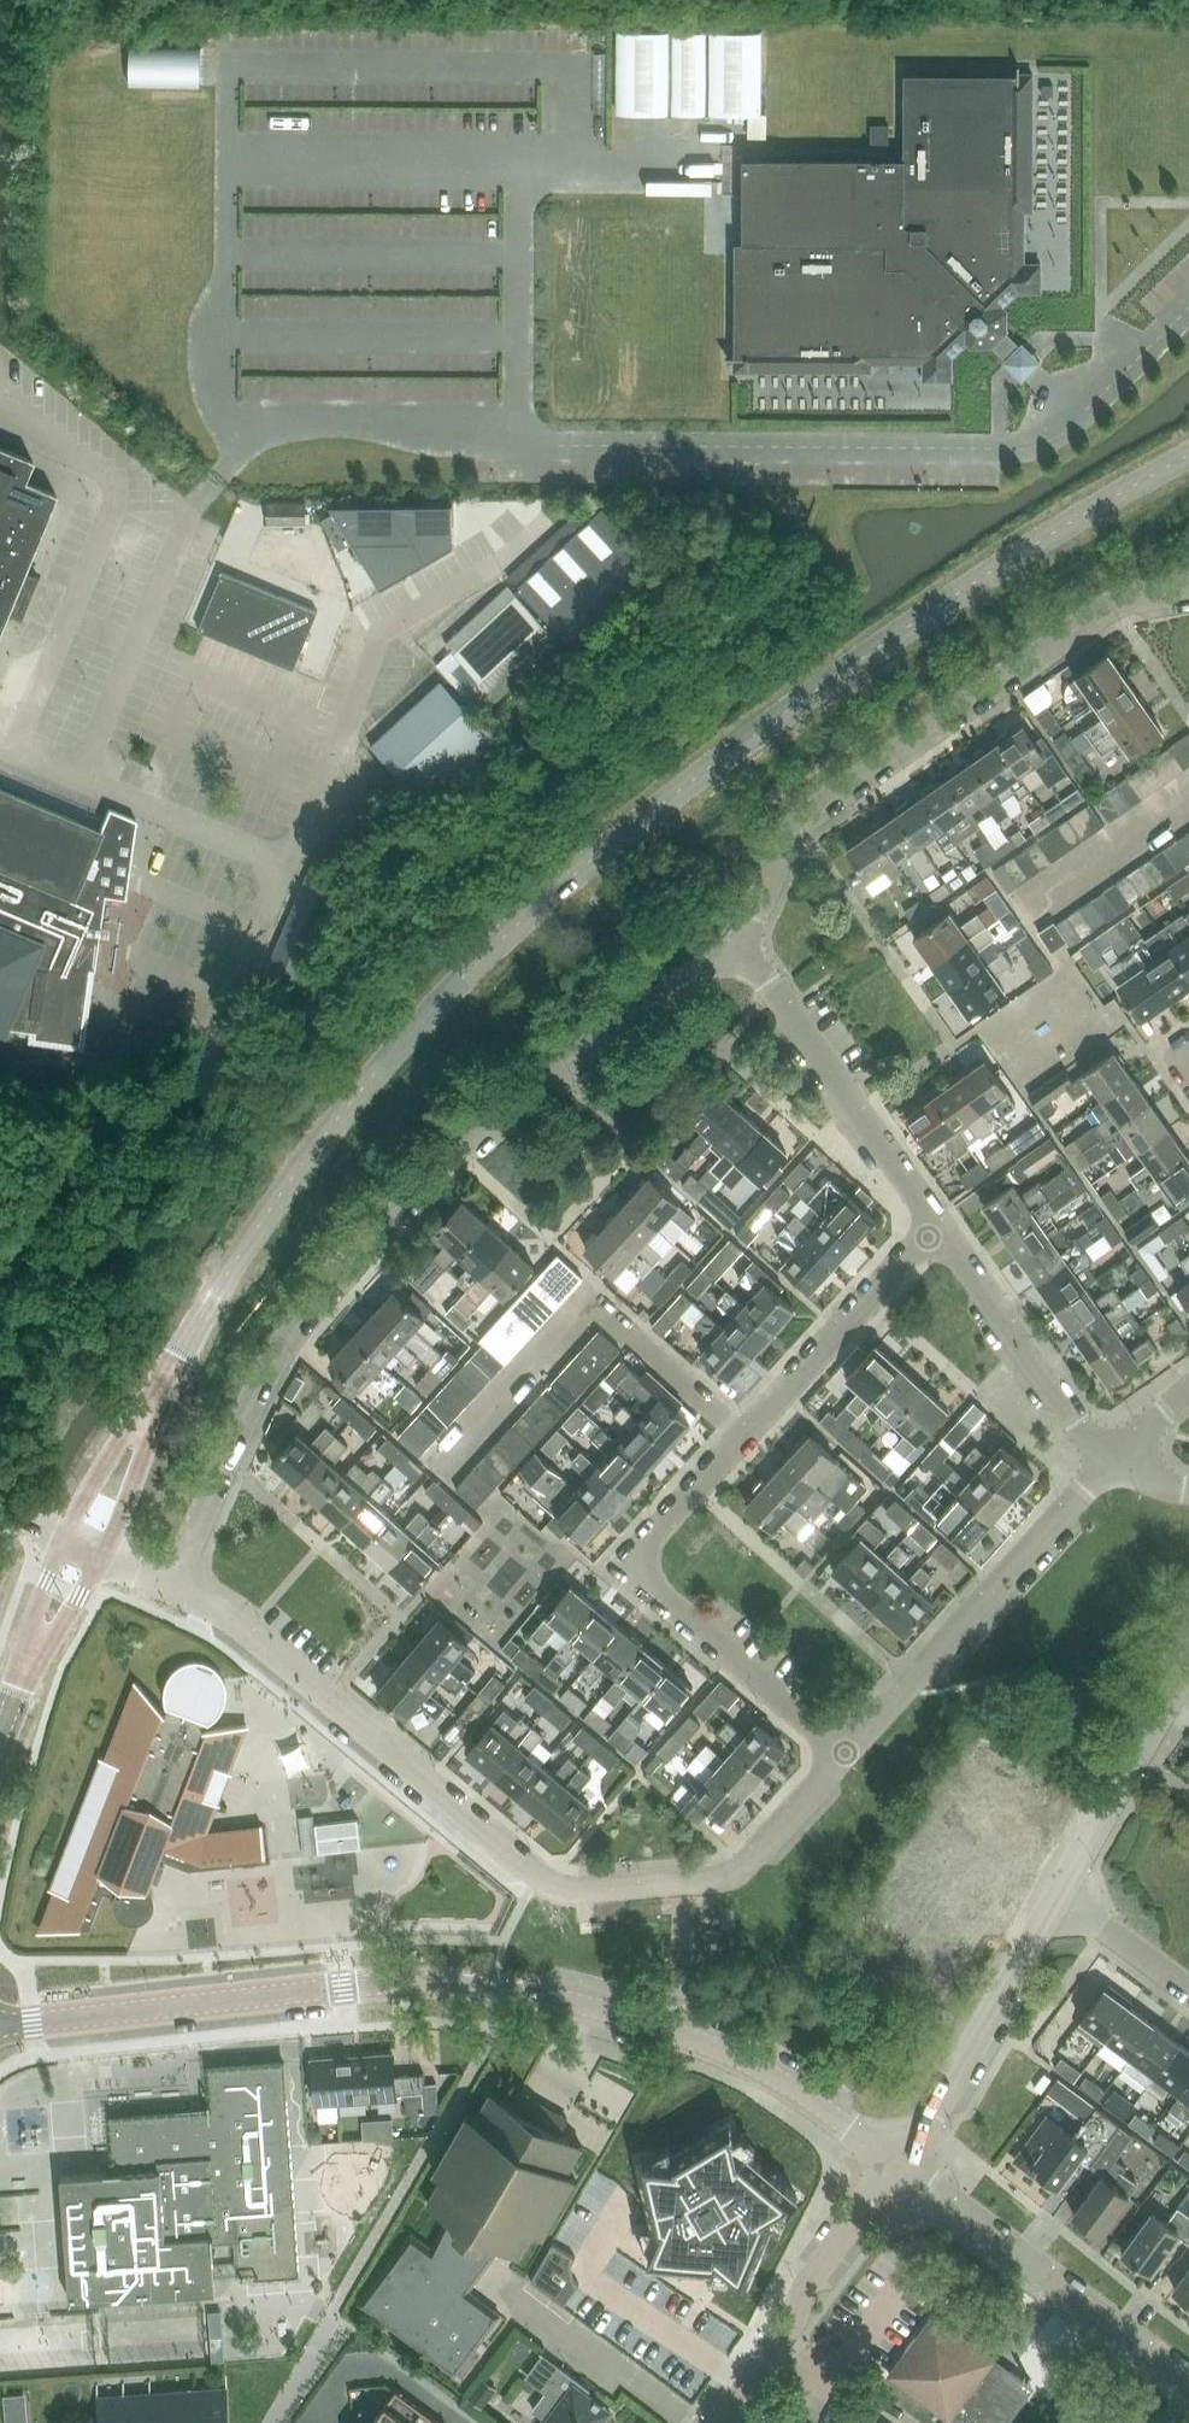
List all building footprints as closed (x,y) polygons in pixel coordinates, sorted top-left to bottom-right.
[(617,30),(617,112),(760,113),(760,31),(617,30)] [(129,46),(128,84),(200,85),(201,47),(129,46)] [(1032,74),(903,73),(903,158),(742,157),(742,242),(734,242),(733,357),(734,370),(753,370),(820,370),(820,362),(923,362),(923,379),(951,379),(951,357),(966,342),(970,346),(991,345),(1006,331),(1006,310),(1002,306),(1017,291),(1040,291),(1040,263),(1023,263),(1023,160),(1032,160),(1032,74)] [(749,115),(748,137),(765,138),(765,116),(749,115)] [(1021,342),(1019,344),(1006,331),(991,345),(1004,358),(1001,361),(1021,381),(1041,362),(1021,342)] [(5,613),(15,617),(34,570),(24,565),(54,492),(23,479),(31,459),(0,446),(0,624),(5,613)] [(305,503),(267,502),(267,523),(305,522),(305,503)] [(329,507),(379,591),(453,547),(452,503),(329,504),(329,507)] [(567,540),(516,587),(568,643),(655,563),(603,507),(582,526),(567,540)] [(516,587),(582,526),(573,516),(507,577),(516,587)] [(198,629),(225,640),(245,649),(253,652),(275,661),(293,669),(317,611),(222,571),(198,629)] [(486,708),(559,641),(508,586),(445,644),(462,661),(452,671),(462,682),(457,688),(469,702),(475,697),(486,708)] [(1094,703),(1126,680),(1108,654),(1076,676),(1077,677),(1070,682),(1079,697),(1068,705),(1076,717),(1095,704),(1094,703)] [(1094,703),(1095,704),(1105,717),(1086,731),(1085,730),(1070,740),(1065,732),(1053,740),(1067,761),(1079,752),(1094,742),(1144,706),(1126,680),(1094,703)] [(419,799),(489,733),(440,681),(370,746),(419,799)] [(1144,706),(1094,742),(1102,754),(1121,740),(1132,755),(1163,733),(1144,706)] [(1047,707),(1036,715),(1050,735),(1061,727),(1047,707)] [(1007,730),(994,739),(997,743),(996,744),(1019,777),(1021,776),(1035,766),(1048,786),(1066,773),(1067,773),(1041,736),(1033,742),(1022,726),(1010,734),(1007,730)] [(1179,741),(1188,754),(1188,734),(1179,741)] [(1169,748),(1183,769),(1188,765),(1188,754),(1179,741),(1169,748)] [(1027,787),(996,744),(985,752),(982,748),(969,757),(972,761),(971,762),(999,802),(1000,801),(1014,792),(1018,798),(1030,789),(1028,786),(1027,787)] [(1183,769),(1169,748),(1158,756),(1173,777),(1183,769)] [(1093,772),(1079,752),(1067,761),(1081,780),(1093,772)] [(1158,756),(1147,763),(1162,784),(1173,777),(1158,756)] [(999,802),(971,762),(960,769),(957,765),(945,774),(948,778),(946,779),(968,810),(970,809),(978,803),(987,816),(992,813),(998,821),(1008,813),(1000,801),(999,802)] [(1162,784),(1147,763),(1137,771),(1151,792),(1162,784)] [(1137,771),(1126,778),(1141,799),(1151,792),(1137,771)] [(1141,799),(1126,778),(1115,786),(1130,806),(1141,799)] [(968,810),(946,779),(935,787),(933,783),(920,792),(923,796),(921,796),(955,844),(981,826),(970,809),(968,810)] [(1130,806),(1115,786),(1105,793),(1119,814),(1130,806)] [(2,1033),(28,1036),(27,1046),(61,1050),(62,1042),(78,1044),(87,979),(88,969),(92,970),(93,970),(100,921),(104,896),(124,899),(136,819),(108,808),(99,830),(0,788),(0,1032),(2,1033)] [(1119,814),(1105,793),(1094,800),(1109,821),(1119,814)] [(955,844),(921,796),(911,804),(908,800),(895,809),(898,813),(896,814),(918,845),(920,844),(933,835),(944,851),(955,844)] [(1044,813),(1051,822),(1068,810),(1061,800),(1044,813)] [(1089,804),(1080,810),(1095,831),(1104,825),(1089,804)] [(1080,810),(1070,818),(1084,839),(1095,831),(1080,810)] [(1051,822),(1044,813),(1029,824),(1035,833),(1051,822)] [(918,845),(896,814),(886,822),(883,818),(870,826),(873,830),(872,831),(894,862),(895,861),(906,854),(922,878),(937,868),(920,844),(918,845)] [(1084,839),(1070,818),(1059,825),(1074,846),(1084,839)] [(1074,846),(1059,825),(1048,832),(1063,853),(1074,846)] [(894,862),(872,831),(861,839),(858,835),(845,844),(848,848),(847,849),(869,880),(882,870),(889,880),(902,871),(895,861),(894,862)] [(1048,832),(1037,840),(1052,861),(1063,853),(1048,832)] [(1176,840),(1188,858),(1188,833),(1188,832),(1176,840)] [(1004,839),(994,847),(1001,856),(1017,845),(1011,836),(1010,835),(1007,837),(1004,839)] [(1001,856),(989,839),(973,850),(985,867),(1001,856)] [(1037,840),(1026,848),(1041,869),(1052,861),(1037,840)] [(1176,840),(1164,849),(1179,870),(1188,863),(1188,858),(1176,840)] [(1030,876),(1041,869),(1026,848),(1016,855),(1030,876)] [(1179,870),(1164,849),(1152,857),(1167,878),(1179,870)] [(1030,876),(1016,855),(1005,863),(1020,884),(1030,876)] [(1152,857),(1140,865),(1155,887),(1167,878),(1152,857)] [(336,866),(348,870),(350,864),(339,859),(336,866)] [(1020,884),(1005,863),(993,871),(1007,892),(1020,884)] [(1155,887),(1140,865),(1128,874),(1143,895),(1155,887)] [(295,988),(333,898),(341,880),(309,867),(264,974),(295,988)] [(1062,887),(1048,867),(1019,888),(1033,908),(1062,887)] [(944,883),(951,892),(968,880),(962,871),(944,883)] [(1128,874),(1116,882),(1131,904),(1143,895),(1128,874)] [(1168,887),(1176,898),(1188,890),(1188,878),(1186,874),(1168,887)] [(1116,882),(1104,891),(1119,912),(1131,904),(1116,882)] [(951,892),(944,883),(929,893),(935,903),(951,892)] [(1168,887),(1155,896),(1164,907),(1176,898),(1168,887)] [(997,916),(1009,908),(996,889),(984,898),(997,916)] [(1104,891),(1092,899),(1107,920),(1119,912),(1104,891)] [(927,908),(920,899),(904,910),(910,920),(927,908)] [(1092,899),(1080,907),(1095,929),(1107,920),(1092,899)] [(1080,907),(1068,916),(1083,937),(1095,929),(1080,907)] [(1009,908),(997,916),(1006,930),(1019,921),(1009,908)] [(932,963),(985,924),(977,913),(959,925),(949,911),(913,937),(932,963)] [(1172,946),(1188,971),(1188,917),(1187,913),(1185,911),(1174,919),(1175,921),(1186,937),(1172,946)] [(1068,916),(1055,925),(1066,940),(1070,946),(1083,937),(1068,916)] [(1066,940),(1055,925),(1053,922),(1040,932),(1052,949),(1066,940)] [(1096,937),(1090,941),(1097,951),(1098,953),(1104,949),(1112,943),(1124,934),(1117,923),(1096,937)] [(994,936),(985,924),(932,963),(949,988),(985,962),(997,954),(988,941),(994,936)] [(1172,946),(1161,931),(1145,941),(1142,936),(1130,944),(1134,949),(1170,1000),(1188,987),(1188,971),(1172,946)] [(1029,962),(1041,954),(1028,934),(1016,943),(1029,962)] [(1104,962),(1090,941),(1080,949),(1094,969),(1104,962)] [(1003,949),(997,954),(985,962),(949,988),(969,1016),(1005,990),(995,975),(1013,963),(1003,949)] [(1170,1000),(1134,949),(1123,957),(1134,973),(1118,983),(1143,1019),(1170,1000)] [(1113,1052),(1072,1082),(1065,1086),(1067,1089),(1074,1098),(1092,1085),(1102,1099),(1132,1078),(1113,1052)] [(985,1060),(958,1079),(994,1129),(1006,1121),(1000,1112),(1015,1102),(985,1060)] [(1065,1086),(1072,1082),(1064,1070),(1029,1095),(1045,1118),(1055,1111),(1048,1102),(1067,1089),(1065,1086)] [(1102,1138),(1150,1103),(1132,1078),(1102,1099),(1090,1108),(1100,1122),(1094,1126),(1102,1138)] [(994,1129),(958,1079),(949,1085),(946,1080),(929,1092),(933,1097),(955,1128),(967,1146),(980,1136),(982,1138),(994,1129)] [(708,1144),(739,1111),(715,1089),(690,1117),(703,1129),(687,1146),(675,1159),(668,1153),(658,1164),(677,1180),(698,1156),(708,1144)] [(955,1128),(933,1097),(922,1104),(919,1100),(899,1114),(910,1129),(914,1126),(929,1147),(943,1137),(956,1156),(968,1147),(967,1146),(955,1128)] [(1150,1103),(1102,1138),(1110,1149),(1116,1144),(1126,1158),(1138,1149),(1167,1128),(1150,1103)] [(739,1111),(708,1144),(721,1155),(710,1167),(711,1168),(721,1177),(762,1131),(739,1111)] [(1102,1138),(1094,1126),(1065,1146),(1073,1158),(1102,1138)] [(1167,1128),(1138,1149),(1148,1163),(1129,1176),(1137,1188),(1185,1154),(1167,1128)] [(762,1131),(721,1177),(731,1186),(747,1169),(767,1187),(782,1169),(776,1163),(785,1153),(762,1131)] [(1005,1144),(1013,1156),(1032,1142),(1024,1131),(1005,1144)] [(1073,1158),(1081,1169),(1090,1162),(1110,1149),(1102,1138),(1073,1158)] [(1028,1174),(1060,1152),(1050,1139),(1019,1161),(1028,1174)] [(1013,1156),(1005,1144),(985,1158),(993,1170),(1013,1156)] [(1137,1188),(1145,1199),(1149,1204),(1168,1191),(1174,1200),(1188,1190),(1188,1159),(1185,1154),(1137,1188)] [(801,1162),(783,1180),(784,1180),(794,1190),(795,1190),(804,1179),(811,1172),(801,1162)] [(967,1188),(988,1174),(979,1162),(958,1176),(967,1188)] [(1070,1166),(1060,1173),(1067,1185),(1078,1178),(1070,1166)] [(721,1177),(711,1168),(699,1181),(709,1190),(721,1177)] [(1041,1186),(1050,1197),(1067,1185),(1060,1173),(1041,1186)] [(699,1181),(691,1174),(681,1184),(699,1200),(709,1190),(699,1181)] [(627,1200),(657,1227),(668,1214),(685,1230),(695,1219),(649,1177),(627,1200)] [(812,1206),(853,1243),(875,1220),(863,1209),(849,1197),(829,1178),(817,1191),(804,1179),(795,1190),(807,1201),(807,1202),(812,1206)] [(1078,1178),(1050,1197),(1001,1231),(1019,1256),(1049,1235),(1039,1222),(1076,1197),(1086,1190),(1078,1178)] [(1001,1231),(1050,1197),(1041,1186),(1039,1181),(1020,1195),(1013,1184),(983,1205),(1001,1231)] [(779,1185),(763,1203),(773,1213),(790,1194),(779,1185)] [(859,1186),(849,1197),(863,1209),(873,1198),(859,1186)] [(1109,1208),(1118,1201),(1110,1189),(1101,1197),(1109,1208)] [(718,1217),(727,1206),(709,1190),(699,1200),(718,1217)] [(457,1256),(488,1223),(462,1200),(457,1205),(454,1202),(447,1210),(450,1213),(432,1232),(445,1245),(433,1258),(428,1253),(405,1277),(423,1294),(457,1256)] [(627,1200),(606,1224),(653,1266),(653,1265),(662,1256),(645,1240),(657,1227),(627,1200)] [(1118,1201),(1109,1208),(1117,1220),(1127,1213),(1118,1201)] [(773,1213),(763,1203),(746,1221),(757,1231),(773,1213)] [(797,1214),(786,1225),(832,1266),(853,1243),(812,1206),(802,1218),(797,1214)] [(1134,1224),(1125,1231),(1133,1243),(1158,1225),(1149,1213),(1134,1224)] [(1181,1215),(1171,1223),(1172,1224),(1178,1234),(1188,1227),(1182,1217),(1181,1215)] [(1103,1235),(1113,1228),(1105,1216),(1096,1223),(1103,1235)] [(488,1223),(457,1256),(469,1267),(456,1281),(466,1290),(466,1291),(509,1243),(488,1223)] [(1171,1223),(1158,1233),(1166,1243),(1178,1234),(1172,1224),(1171,1223)] [(653,1266),(606,1224),(584,1248),(614,1275),(624,1263),(640,1277),(636,1282),(660,1305),(676,1287),(666,1278),(666,1277),(653,1265),(653,1266)] [(832,1266),(786,1225),(777,1235),(794,1251),(783,1264),(811,1290),(832,1266)] [(1059,1228),(1049,1235),(1019,1256),(1037,1282),(1086,1248),(1078,1237),(1070,1243),(1059,1228)] [(1113,1228),(1103,1235),(1111,1246),(1121,1238),(1113,1228)] [(1146,1242),(1136,1249),(1143,1259),(1153,1252),(1146,1242)] [(466,1290),(455,1301),(456,1302),(446,1314),(462,1329),(472,1319),(467,1314),(492,1288),(502,1298),(520,1279),(523,1282),(531,1274),(528,1271),(533,1265),(509,1243),(466,1291),(466,1290)] [(735,1255),(724,1245),(708,1263),(719,1273),(735,1255)] [(1094,1260),(1086,1248),(1037,1282),(1054,1307),(1084,1286),(1085,1287),(1096,1278),(1087,1265),(1094,1260)] [(1180,1261),(1188,1273),(1188,1254),(1180,1261)] [(519,1297),(543,1320),(582,1278),(557,1255),(519,1297)] [(682,1260),(666,1277),(666,1278),(676,1287),(693,1269),(682,1260)] [(744,1306),(772,1332),(794,1308),(777,1293),(782,1287),(756,1263),(750,1269),(748,1266),(738,1277),(755,1293),(744,1306)] [(1139,1285),(1149,1279),(1141,1267),(1132,1274),(1139,1285)] [(713,1279),(703,1269),(687,1287),(697,1296),(713,1279)] [(1157,1290),(1149,1279),(1139,1285),(1147,1297),(1157,1290)] [(1178,1288),(1179,1290),(1188,1303),(1188,1304),(1188,1280),(1178,1288)] [(456,1302),(455,1301),(439,1286),(428,1297),(446,1314),(456,1302)] [(1094,1300),(1085,1287),(1084,1286),(1054,1307),(1072,1332),(1121,1298),(1113,1287),(1094,1300)] [(394,1290),(372,1313),(419,1356),(431,1367),(442,1377),(459,1359),(448,1349),(443,1354),(414,1329),(424,1317),(405,1299),(394,1290)] [(772,1332),(744,1306),(726,1290),(716,1301),(734,1317),(722,1329),(751,1355),(772,1332)] [(411,1292),(405,1299),(424,1317),(430,1310),(431,1309),(412,1292),(411,1292)] [(693,1302),(682,1292),(650,1326),(662,1337),(693,1302)] [(543,1320),(519,1297),(480,1339),(484,1343),(505,1362),(543,1320)] [(1121,1298),(1072,1332),(1090,1357),(1119,1336),(1120,1336),(1138,1323),(1121,1298)] [(419,1356),(372,1313),(352,1336),(382,1364),(394,1352),(410,1366),(419,1356)] [(751,1355),(722,1329),(705,1313),(695,1323),(704,1331),(701,1335),(710,1343),(701,1353),(730,1379),(751,1355)] [(1185,1330),(1176,1318),(1167,1324),(1175,1336),(1185,1330)] [(598,1330),(589,1341),(610,1360),(620,1349),(598,1330)] [(398,1378),(382,1364),(352,1336),(329,1361),(341,1371),(332,1380),(351,1397),(360,1388),(361,1389),(373,1376),(388,1390),(398,1378)] [(1119,1336),(1090,1357),(1109,1384),(1157,1350),(1149,1338),(1130,1352),(1120,1336),(1119,1336)] [(610,1360),(589,1341),(560,1372),(581,1392),(610,1360)] [(484,1343),(474,1353),(496,1372),(505,1362),(484,1343)] [(861,1390),(836,1417),(829,1410),(819,1421),(836,1437),(846,1426),(871,1399),(900,1367),(876,1345),(846,1377),(861,1390)] [(496,1372),(474,1353),(465,1363),(486,1383),(496,1372)] [(620,1360),(604,1377),(615,1387),(618,1384),(632,1397),(635,1393),(651,1408),(640,1420),(669,1447),(690,1423),(689,1422),(695,1416),(682,1403),(646,1370),(640,1378),(639,1377),(620,1360)] [(486,1383),(465,1363),(455,1374),(476,1393),(486,1383)] [(431,1367),(415,1385),(426,1395),(442,1377),(431,1367)] [(900,1367),(871,1399),(883,1411),(870,1425),(881,1435),(894,1421),(924,1389),(900,1367)] [(581,1392),(560,1372),(551,1382),(572,1402),(581,1392)] [(455,1374),(446,1384),(467,1404),(476,1393),(455,1374)] [(295,1375),(283,1395),(292,1400),(304,1380),(295,1375)] [(572,1402),(551,1382),(541,1393),(562,1412),(572,1402)] [(610,1392),(600,1383),(584,1400),(594,1410),(610,1392)] [(421,1400),(404,1384),(393,1396),(410,1412),(421,1400)] [(467,1404),(446,1384),(436,1395),(457,1414),(467,1404)] [(924,1389),(894,1421),(907,1432),(894,1446),(905,1456),(906,1456),(912,1461),(926,1446),(919,1440),(947,1410),(924,1389)] [(541,1393),(531,1403),(553,1423),(562,1412),(541,1393)] [(349,1422),(359,1411),(341,1395),(331,1406),(339,1413),(349,1422)] [(457,1414),(436,1395),(427,1405),(448,1425),(457,1414)] [(553,1423),(531,1403),(522,1414),(543,1433),(553,1423)] [(427,1405),(417,1416),(438,1435),(448,1425),(427,1405)] [(669,1447),(640,1420),(623,1405),(613,1416),(630,1432),(619,1444),(647,1470),(669,1447)] [(647,1470),(619,1444),(578,1406),(562,1424),(573,1434),(578,1427),(609,1455),(598,1467),(626,1493),(647,1470)] [(359,1411),(349,1422),(367,1439),(377,1428),(359,1411)] [(295,1482),(336,1436),(349,1422),(339,1413),(318,1436),(301,1421),(279,1446),(282,1449),(272,1461),(295,1482)] [(543,1433),(522,1414),(512,1424),(534,1444),(543,1433)] [(438,1435),(417,1416),(407,1426),(429,1445),(438,1435)] [(970,1429),(960,1419),(944,1437),(954,1447),(970,1429)] [(534,1444),(512,1424),(503,1435),(524,1454),(534,1444)] [(429,1445),(407,1426),(398,1437),(419,1456),(429,1445)] [(846,1426),(836,1437),(860,1459),(870,1448),(846,1426)] [(568,1439),(558,1430),(557,1429),(541,1447),(551,1457),(568,1439)] [(503,1435),(493,1445),(515,1465),(524,1454),(503,1435)] [(809,1435),(788,1458),(832,1498),(853,1475),(809,1435)] [(336,1436),(295,1482),(318,1503),(344,1475),(332,1464),(348,1446),(336,1436)] [(395,1464),(405,1453),(388,1437),(378,1449),(395,1464)] [(1011,1497),(980,1469),(968,1481),(944,1460),(950,1452),(938,1442),(922,1460),(944,1481),(945,1480),(991,1521),(1011,1497)] [(493,1445),(484,1456),(505,1475),(515,1465),(493,1445)] [(980,1469),(1011,1497),(1033,1474),(1001,1446),(989,1459),(975,1446),(966,1457),(980,1469)] [(870,1448),(860,1459),(883,1479),(890,1485),(899,1474),(893,1469),(883,1459),(870,1448)] [(626,1493),(598,1467),(580,1451),(571,1462),(588,1478),(577,1490),(605,1516),(626,1493)] [(424,1470),(405,1453),(395,1464),(407,1475),(414,1481),(424,1470)] [(605,1516),(577,1490),(536,1453),(520,1470),(544,1491),(541,1495),(541,1500),(588,1543),(602,1527),(598,1524),(605,1516)] [(505,1475),(484,1456),(474,1466),(496,1486),(505,1475)] [(788,1458),(768,1481),(811,1521),(832,1498),(788,1458)] [(344,1475),(318,1503),(342,1524),(383,1478),(373,1469),(369,1473),(356,1461),(344,1475)] [(395,1464),(383,1478),(395,1488),(407,1475),(395,1464)] [(496,1486),(474,1466),(455,1488),(476,1507),(496,1486)] [(383,1478),(342,1524),(365,1545),(391,1516),(379,1506),(395,1488),(383,1478)] [(442,1506),(452,1495),(434,1479),(424,1490),(442,1506)] [(927,1500),(924,1503),(938,1515),(970,1544),(991,1521),(945,1480),(944,1481),(934,1492),(927,1500)] [(811,1521),(768,1481),(746,1504),(773,1529),(781,1520),(802,1539),(816,1525),(811,1521)] [(931,1522),(938,1515),(924,1503),(927,1500),(913,1488),(904,1498),(918,1510),(931,1522)] [(470,1512),(452,1495),(442,1506),(451,1514),(461,1523),(470,1512)] [(895,1499),(895,1500),(885,1511),(903,1528),(914,1516),(895,1499)] [(856,1502),(847,1512),(855,1519),(865,1510),(856,1502)] [(442,1506),(432,1518),(441,1526),(451,1514),(442,1506)] [(841,1507),(833,1516),(839,1521),(840,1519),(845,1514),(847,1512),(846,1511),(841,1507)] [(404,1528),(391,1516),(365,1545),(389,1566),(430,1520),(420,1511),(404,1528)] [(855,1519),(847,1512),(845,1514),(840,1519),(839,1521),(837,1522),(846,1530),(855,1519)] [(856,1591),(885,1559),(872,1547),(885,1533),(874,1524),(867,1517),(842,1545),(849,1552),(833,1569),(856,1591)] [(441,1530),(430,1520),(389,1566),(412,1588),(416,1584),(419,1587),(427,1578),(423,1576),(438,1559),(425,1547),(441,1530)] [(918,1520),(918,1521),(908,1532),(927,1549),(937,1537),(918,1520)] [(959,1559),(941,1543),(932,1553),(950,1569),(959,1559)] [(897,1545),(885,1559),(856,1591),(879,1612),(908,1580),(896,1568),(908,1555),(897,1545)] [(804,1577),(814,1565),(804,1558),(795,1568),(804,1577)] [(921,1566),(908,1580),(879,1612),(903,1634),(903,1633),(907,1637),(917,1626),(913,1623),(932,1602),(919,1590),(931,1576),(921,1566)] [(547,1614),(531,1633),(542,1643),(546,1638),(559,1648),(595,1605),(571,1585),(568,1590),(559,1600),(556,1604),(552,1601),(543,1611),(547,1614)] [(595,1605),(559,1648),(555,1653),(555,1654),(545,1666),(535,1678),(554,1693),(563,1682),(557,1676),(567,1664),(566,1663),(580,1646),(594,1656),(619,1626),(595,1605)] [(418,1643),(465,1682),(474,1671),(457,1656),(468,1643),(439,1618),(418,1643)] [(619,1626),(594,1656),(579,1674),(590,1684),(605,1666),(618,1677),(644,1646),(619,1626)] [(465,1682),(418,1643),(398,1666),(428,1691),(438,1679),(456,1693),(465,1682)] [(545,1666),(521,1646),(511,1657),(535,1678),(545,1666)] [(644,1646),(618,1677),(603,1695),(614,1704),(629,1687),(642,1697),(668,1667),(644,1646)] [(197,1665),(198,1661),(197,1661),(196,1661),(195,1661),(194,1661),(193,1661),(192,1661),(190,1661),(189,1662),(188,1662),(187,1662),(186,1662),(185,1663),(184,1663),(183,1663),(182,1664),(181,1664),(180,1665),(179,1665),(178,1666),(177,1667),(176,1668),(175,1668),(174,1669),(173,1670),(173,1671),(172,1671),(171,1672),(170,1673),(170,1674),(169,1675),(169,1676),(168,1677),(168,1678),(167,1678),(167,1679),(166,1680),(166,1681),(165,1682),(165,1684),(165,1685),(165,1686),(164,1687),(164,1688),(164,1689),(164,1690),(164,1691),(164,1692),(164,1693),(164,1694),(164,1695),(164,1696),(164,1697),(164,1698),(165,1699),(165,1701),(165,1702),(166,1703),(166,1704),(166,1705),(168,1705),(165,1714),(136,1683),(136,1682),(106,1759),(102,1758),(51,1890),(55,1891),(40,1932),(89,1927),(104,1891),(114,1895),(114,1896),(114,1897),(114,1898),(113,1898),(113,1899),(113,1900),(113,1901),(113,1902),(113,1903),(113,1904),(113,1905),(114,1906),(114,1907),(114,1908),(115,1909),(115,1910),(115,1911),(116,1912),(117,1913),(117,1914),(118,1915),(119,1916),(120,1917),(121,1918),(122,1918),(123,1919),(124,1920),(125,1920),(126,1921),(127,1921),(128,1921),(128,1922),(129,1922),(130,1922),(131,1922),(132,1922),(133,1922),(134,1922),(135,1922),(136,1922),(137,1922),(138,1922),(139,1922),(140,1921),(141,1921),(142,1921),(142,1920),(143,1920),(144,1920),(144,1919),(145,1919),(146,1919),(146,1918),(147,1918),(147,1917),(148,1917),(148,1916),(149,1916),(149,1915),(150,1915),(150,1914),(151,1914),(151,1913),(151,1912),(152,1912),(152,1911),(153,1910),(153,1909),(153,1908),(154,1907),(154,1906),(154,1905),(154,1904),(154,1903),(154,1902),(154,1901),(154,1900),(154,1899),(154,1898),(154,1897),(154,1896),(153,1895),(153,1894),(153,1893),(152,1893),(152,1892),(152,1891),(151,1891),(151,1890),(150,1890),(150,1889),(146,1887),(149,1880),(157,1883),(164,1867),(155,1863),(158,1856),(189,1868),(265,1860),(261,1827),(222,1831),(218,1840),(203,1834),(216,1801),(207,1798),(219,1769),(227,1772),(246,1725),(245,1725),(203,1729),(207,1720),(208,1721),(209,1720),(210,1720),(211,1719),(212,1719),(213,1718),(214,1717),(215,1717),(215,1716),(216,1715),(217,1715),(218,1714),(218,1713),(219,1712),(220,1712),(220,1711),(221,1710),(222,1709),(222,1708),(223,1707),(223,1706),(224,1705),(224,1704),(225,1703),(225,1702),(225,1701),(225,1700),(226,1699),(226,1698),(226,1697),(226,1696),(226,1695),(226,1694),(226,1693),(226,1691),(226,1690),(226,1689),(226,1688),(226,1687),(226,1686),(226,1685),(225,1684),(225,1683),(225,1682),(224,1681),(224,1680),(223,1679),(223,1678),(222,1677),(222,1676),(221,1675),(221,1674),(220,1673),(219,1673),(219,1672),(218,1671),(217,1670),(217,1669),(216,1669),(215,1668),(214,1667),(213,1671),(197,1665)] [(428,1691),(398,1666),(377,1691),(407,1716),(418,1703),(435,1718),(445,1706),(428,1691)] [(668,1667),(642,1697),(627,1715),(638,1724),(653,1707),(666,1718),(692,1687),(668,1667)] [(494,1674),(478,1693),(489,1702),(504,1683),(494,1674)] [(542,1713),(552,1701),(533,1685),(523,1697),(542,1713)] [(569,1687),(560,1697),(559,1698),(578,1714),(587,1702),(569,1687)] [(721,1701),(710,1691),(693,1710),(704,1720),(721,1701)] [(489,1702),(478,1693),(463,1712),(473,1721),(489,1702)] [(571,1717),(552,1701),(542,1713),(561,1729),(571,1717)] [(593,1707),(584,1718),(583,1718),(602,1733),(611,1722),(593,1707)] [(492,1774),(532,1727),(521,1718),(518,1722),(504,1710),(468,1753),(492,1774)] [(672,1734),(683,1744),(700,1725),(689,1715),(672,1734)] [(453,1745),(469,1726),(458,1716),(442,1735),(453,1745)] [(734,1747),(764,1773),(785,1748),(756,1722),(744,1736),(727,1721),(717,1732),(734,1747)] [(532,1727),(492,1774),(517,1794),(541,1764),(528,1753),(542,1736),(532,1727)] [(591,1752),(599,1742),(582,1727),(573,1737),(591,1752)] [(617,1727),(607,1738),(626,1754),(635,1743),(617,1727)] [(672,1734),(656,1752),(667,1762),(683,1744),(672,1734)] [(293,1761),(315,1757),(311,1736),(290,1740),(293,1761)] [(599,1742),(591,1752),(610,1768),(618,1758),(599,1742)] [(764,1773),(734,1747),(723,1760),(706,1745),(697,1755),(744,1796),(764,1773)] [(665,1761),(656,1753),(644,1768),(647,1771),(644,1775),(667,1794),(675,1784),(660,1772),(660,1768),(665,1761)] [(744,1796),(697,1755),(687,1766),(705,1781),(694,1793),(683,1783),(671,1796),(700,1822),(701,1821),(699,1819),(709,1808),(723,1819),(744,1796)] [(541,1764),(517,1794),(540,1814),(579,1766),(569,1758),(554,1775),(541,1764)] [(579,1766),(540,1814),(564,1834),(589,1805),(575,1794),(590,1775),(579,1766)] [(357,1819),(314,1824),(317,1852),(360,1847),(357,1819)] [(1100,2046),(1106,2038),(1130,2006),(1121,1999),(1124,1995),(1107,1983),(1075,2027),(1100,2046)] [(1154,2024),(1130,2006),(1106,2038),(1131,2056),(1154,2024)] [(1122,2068),(1147,2086),(1149,2083),(1179,2043),(1154,2024),(1131,2056),(1122,2068)] [(1179,2043),(1149,2083),(1163,2093),(1169,2085),(1180,2093),(1188,2082),(1188,2050),(1179,2043)] [(315,2089),(315,2102),(315,2103),(405,2097),(406,2115),(426,2114),(424,2074),(403,2075),(403,2077),(394,2078),(392,2056),(313,2061),(315,2089)] [(1061,2058),(1053,2068),(1073,2082),(1081,2072),(1061,2058)] [(208,2068),(211,2109),(109,2116),(113,2172),(61,2175),(70,2301),(215,2291),(212,2243),(234,2241),(237,2274),(254,2273),(254,2278),(298,2275),(294,2213),(283,2062),(208,2068)] [(1033,2087),(1040,2092),(1050,2078),(1043,2073),(1033,2087)] [(1086,2076),(1078,2086),(1098,2100),(1105,2090),(1086,2076)] [(1045,2092),(1064,2106),(1074,2092),(1055,2078),(1048,2088),(1045,2092)] [(1180,2093),(1168,2109),(1182,2119),(1188,2110),(1188,2082),(1180,2093)] [(1114,2088),(1102,2103),(1123,2119),(1134,2104),(1114,2088)] [(455,2373),(499,2314),(467,2290),(501,2244),(519,2255),(534,2228),(543,2233),(574,2179),(566,2174),(581,2147),(558,2134),(566,2119),(543,2106),(521,2093),(512,2107),(489,2094),(473,2120),(465,2116),(433,2170),(441,2175),(425,2201),(447,2213),(430,2247),(410,2232),(357,2301),(455,2373)] [(1091,2166),(1121,2126),(1097,2108),(1075,2137),(1064,2128),(1049,2117),(1017,2161),(1045,2182),(1048,2178),(1059,2186),(1080,2158),(1091,2166)] [(1135,2113),(1128,2123),(1147,2137),(1155,2128),(1135,2113)] [(644,2193),(636,2195),(647,2208),(652,2226),(656,2226),(655,2243),(648,2259),(647,2259),(647,2262),(680,2264),(679,2273),(695,2266),(699,2266),(702,2259),(707,2261),(711,2263),(709,2267),(713,2267),(715,2263),(730,2270),(744,2281),(744,2282),(746,2283),(758,2253),(766,2256),(764,2239),(772,2222),(768,2219),(779,2206),(795,2197),(796,2196),(772,2174),(778,2167),(761,2164),(746,2152),(743,2154),(735,2141),(734,2140),(730,2123),(730,2122),(729,2120),(701,2137),(697,2130),(688,2145),(672,2154),(673,2159),(657,2163),(639,2161),(637,2161),(644,2193)] [(1121,2126),(1091,2166),(1102,2174),(1072,2214),(1100,2235),(1129,2196),(1128,2196),(1138,2183),(1123,2171),(1126,2167),(1115,2159),(1132,2135),(1121,2126)] [(1160,2131),(1153,2141),(1172,2156),(1180,2146),(1160,2131)] [(1177,2160),(1188,2168),(1188,2153),(1185,2150),(1177,2160)] [(1123,2251),(1126,2254),(1123,2258),(1132,2265),(1135,2261),(1150,2272),(1178,2234),(1188,2242),(1188,2191),(1178,2206),(1166,2223),(1152,2212),(1123,2251)] [(567,2270),(575,2256),(551,2243),(530,2280),(563,2304),(579,2283),(568,2275),(567,2270)] [(1173,2289),(1187,2299),(1186,2301),(1188,2304),(1188,2268),(1173,2289)] [(917,2335),(913,2335),(903,2348),(904,2352),(888,2374),(945,2417),(947,2418),(943,2422),(1003,2422),(1031,2387),(1001,2365),(933,2314),(917,2335)] [(545,2378),(552,2383),(548,2388),(562,2398),(558,2403),(545,2420),(549,2422),(595,2422),(592,2421),(603,2407),(586,2394),(589,2389),(555,2364),(555,2365),(545,2378)] [(226,2374),(225,2374),(226,2387),(151,2393),(150,2380),(148,2380),(149,2393),(125,2394),(124,2381),(122,2381),(123,2395),(98,2396),(97,2383),(96,2383),(99,2422),(230,2422),(226,2374)] [(481,2377),(467,2397),(482,2408),(496,2388),(481,2377)] [(395,2390),(370,2422),(440,2422),(395,2390)] [(872,2422),(851,2407),(839,2422),(873,2422),(872,2422)]
